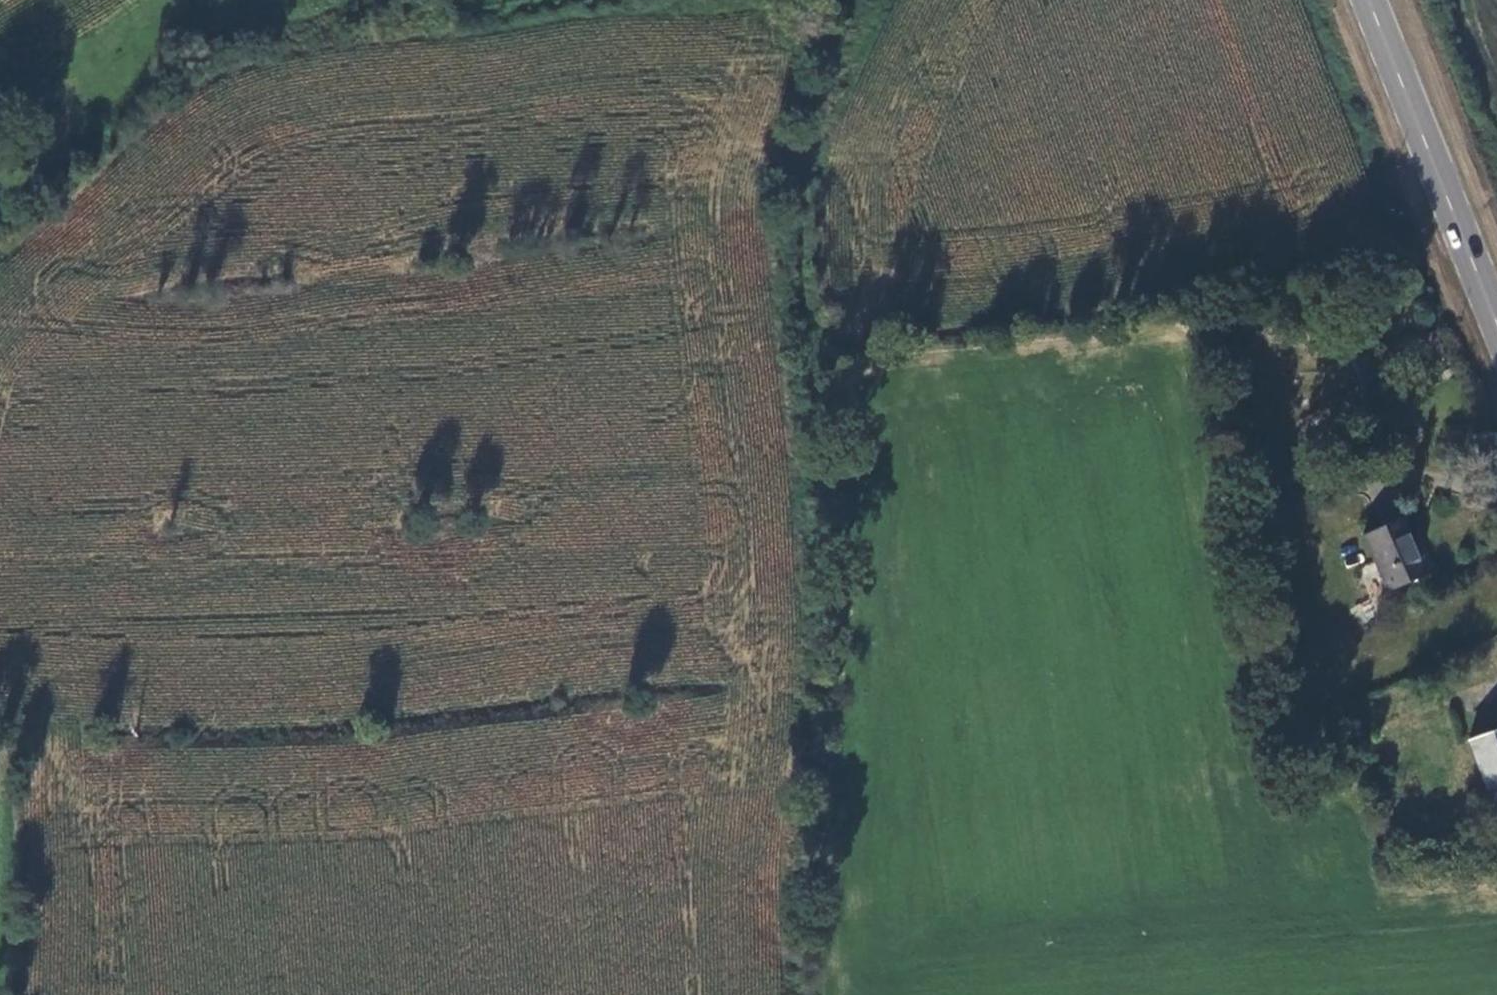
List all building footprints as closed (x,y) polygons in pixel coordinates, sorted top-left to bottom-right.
[(1403,519),(1362,537),(1385,589),(1426,571),(1403,519)] [(1468,740),(1488,794),(1496,790),(1496,729),(1468,740)]
